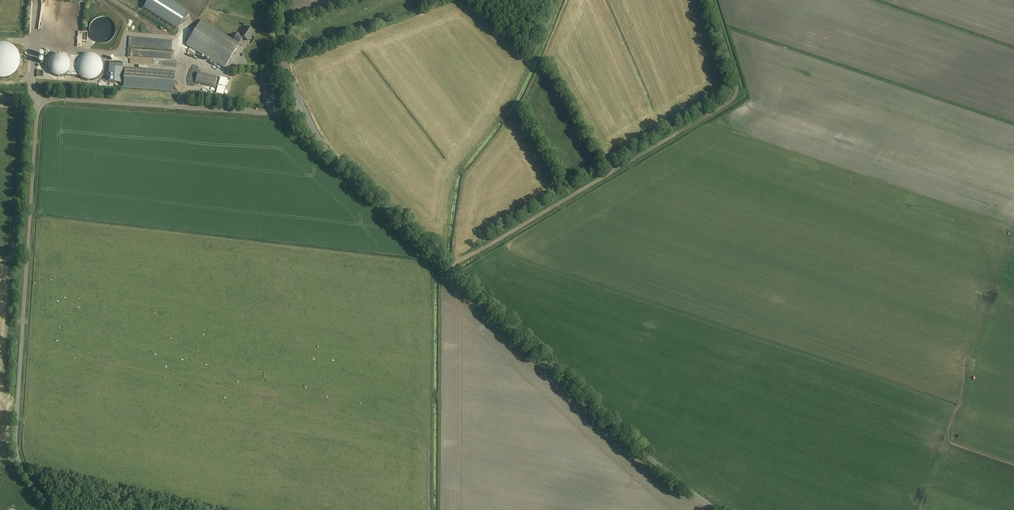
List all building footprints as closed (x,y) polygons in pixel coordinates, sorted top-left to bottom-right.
[(178,29),(189,12),(169,0),(138,0),(136,3),(178,29)] [(233,41),(201,20),(186,44),(211,60),(210,62),(215,66),(217,64),(225,68),(240,44),(239,44),(243,37),(248,41),(254,31),(247,27),(241,35),(238,33),(233,41)] [(49,69),(50,71),(51,73),(52,74),(54,75),(55,75),(56,76),(58,76),(60,76),(62,76),(64,75),(65,75),(67,73),(68,72),(69,70),(70,69),(70,67),(71,65),(71,64),(70,62),(70,60),(69,59),(68,58),(67,57),(66,56),(64,55),(63,54),(62,54),(60,54),(59,54),(57,54),(56,54),(55,54),(53,55),(52,56),(51,57),(50,58),(49,60),(49,61),(48,62),(48,64),(48,65),(48,67),(48,68),(49,69)] [(90,54),(88,54),(87,54),(85,55),(84,55),(83,56),(82,57),(81,57),(80,58),(79,59),(79,60),(78,60),(78,61),(77,63),(76,65),(76,66),(76,68),(77,70),(77,72),(78,73),(78,74),(79,76),(80,77),(81,77),(82,79),(83,79),(84,80),(85,80),(87,81),(88,81),(89,81),(90,81),(91,81),(93,80),(95,80),(96,79),(97,79),(98,78),(99,77),(100,76),(101,75),(102,74),(102,73),(103,71),(103,69),(103,67),(103,65),(103,64),(102,62),(101,60),(100,59),(99,58),(97,56),(95,55),(94,55),(92,54),(90,54)] [(109,67),(108,82),(122,83),(123,68),(109,67)] [(175,72),(125,68),(123,88),(173,92),(175,72)] [(217,78),(198,73),(195,82),(215,88),(217,78)]
